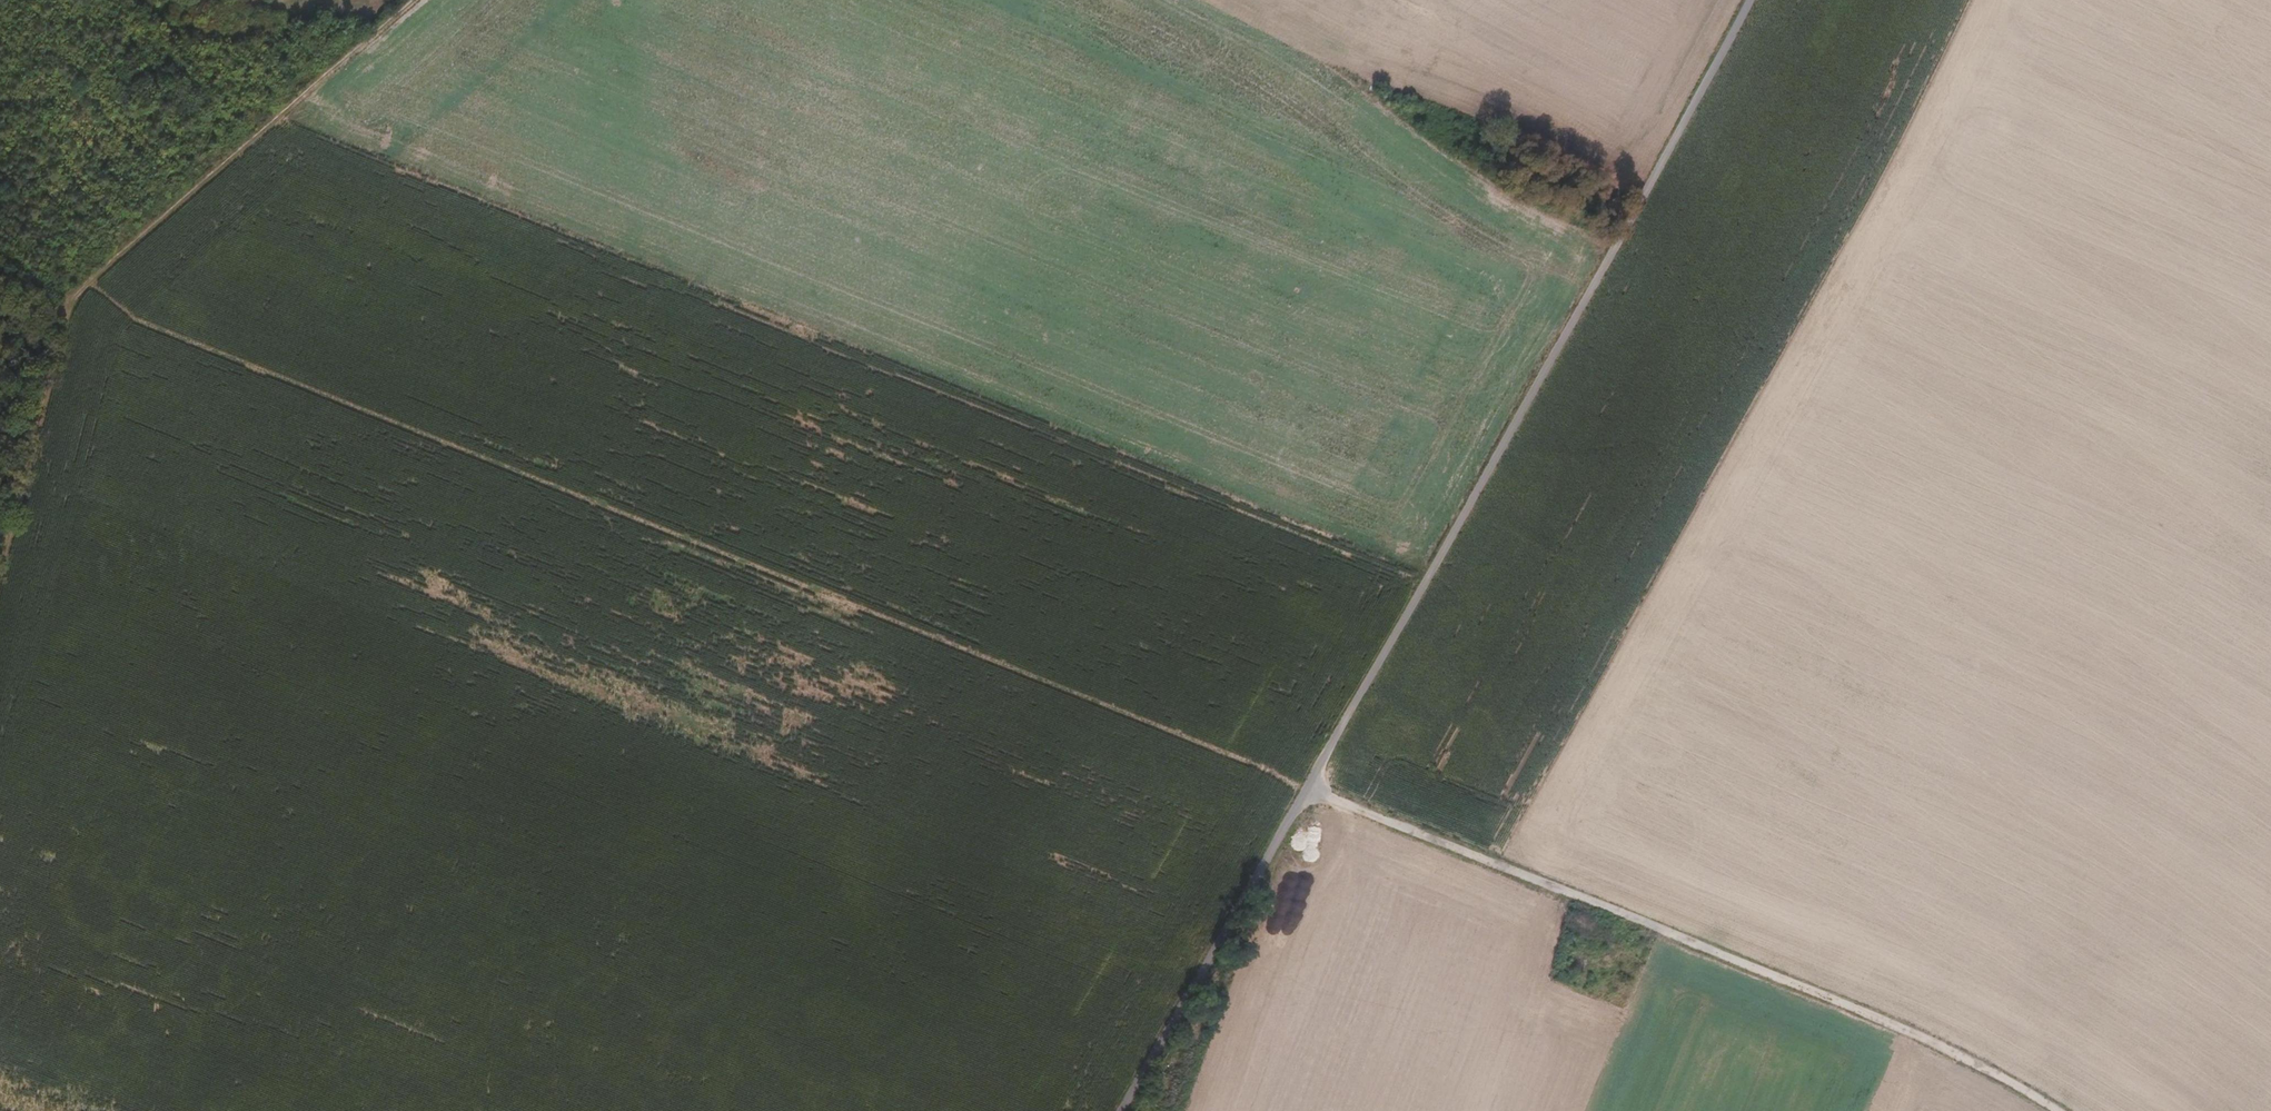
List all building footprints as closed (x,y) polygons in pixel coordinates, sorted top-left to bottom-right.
[(1561,165),(1565,160),(1550,153),(1548,159),(1561,165)]
